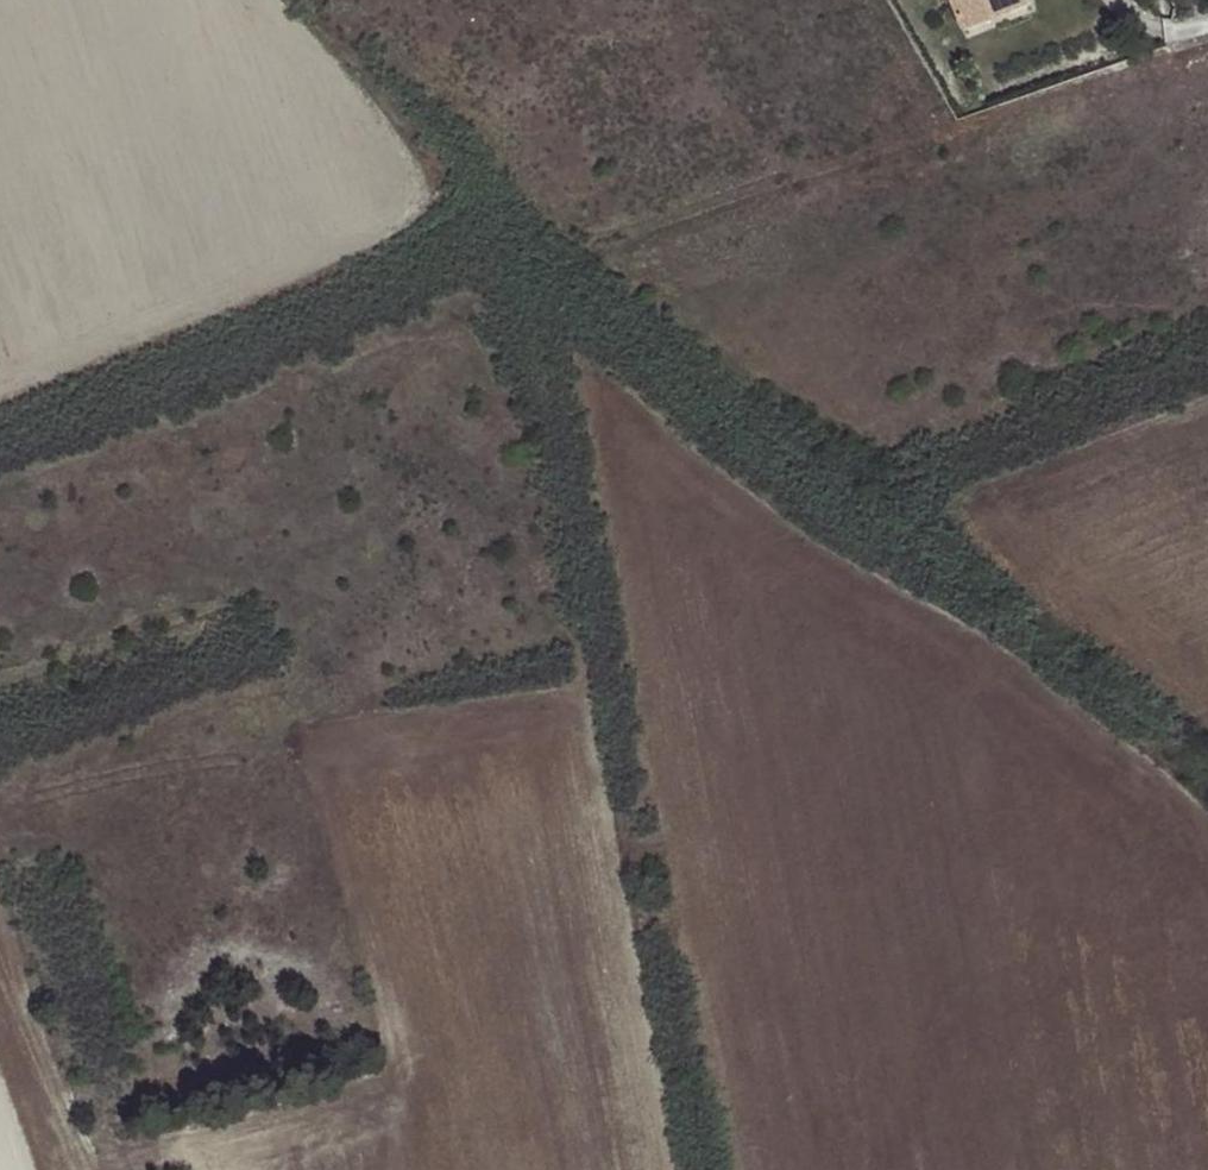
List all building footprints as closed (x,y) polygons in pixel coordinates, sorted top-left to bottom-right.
[(971,34),(1020,12),(1015,0),(957,0),(971,34)] [(1020,12),(1037,5),(1035,0),(1015,0),(1020,12)]
